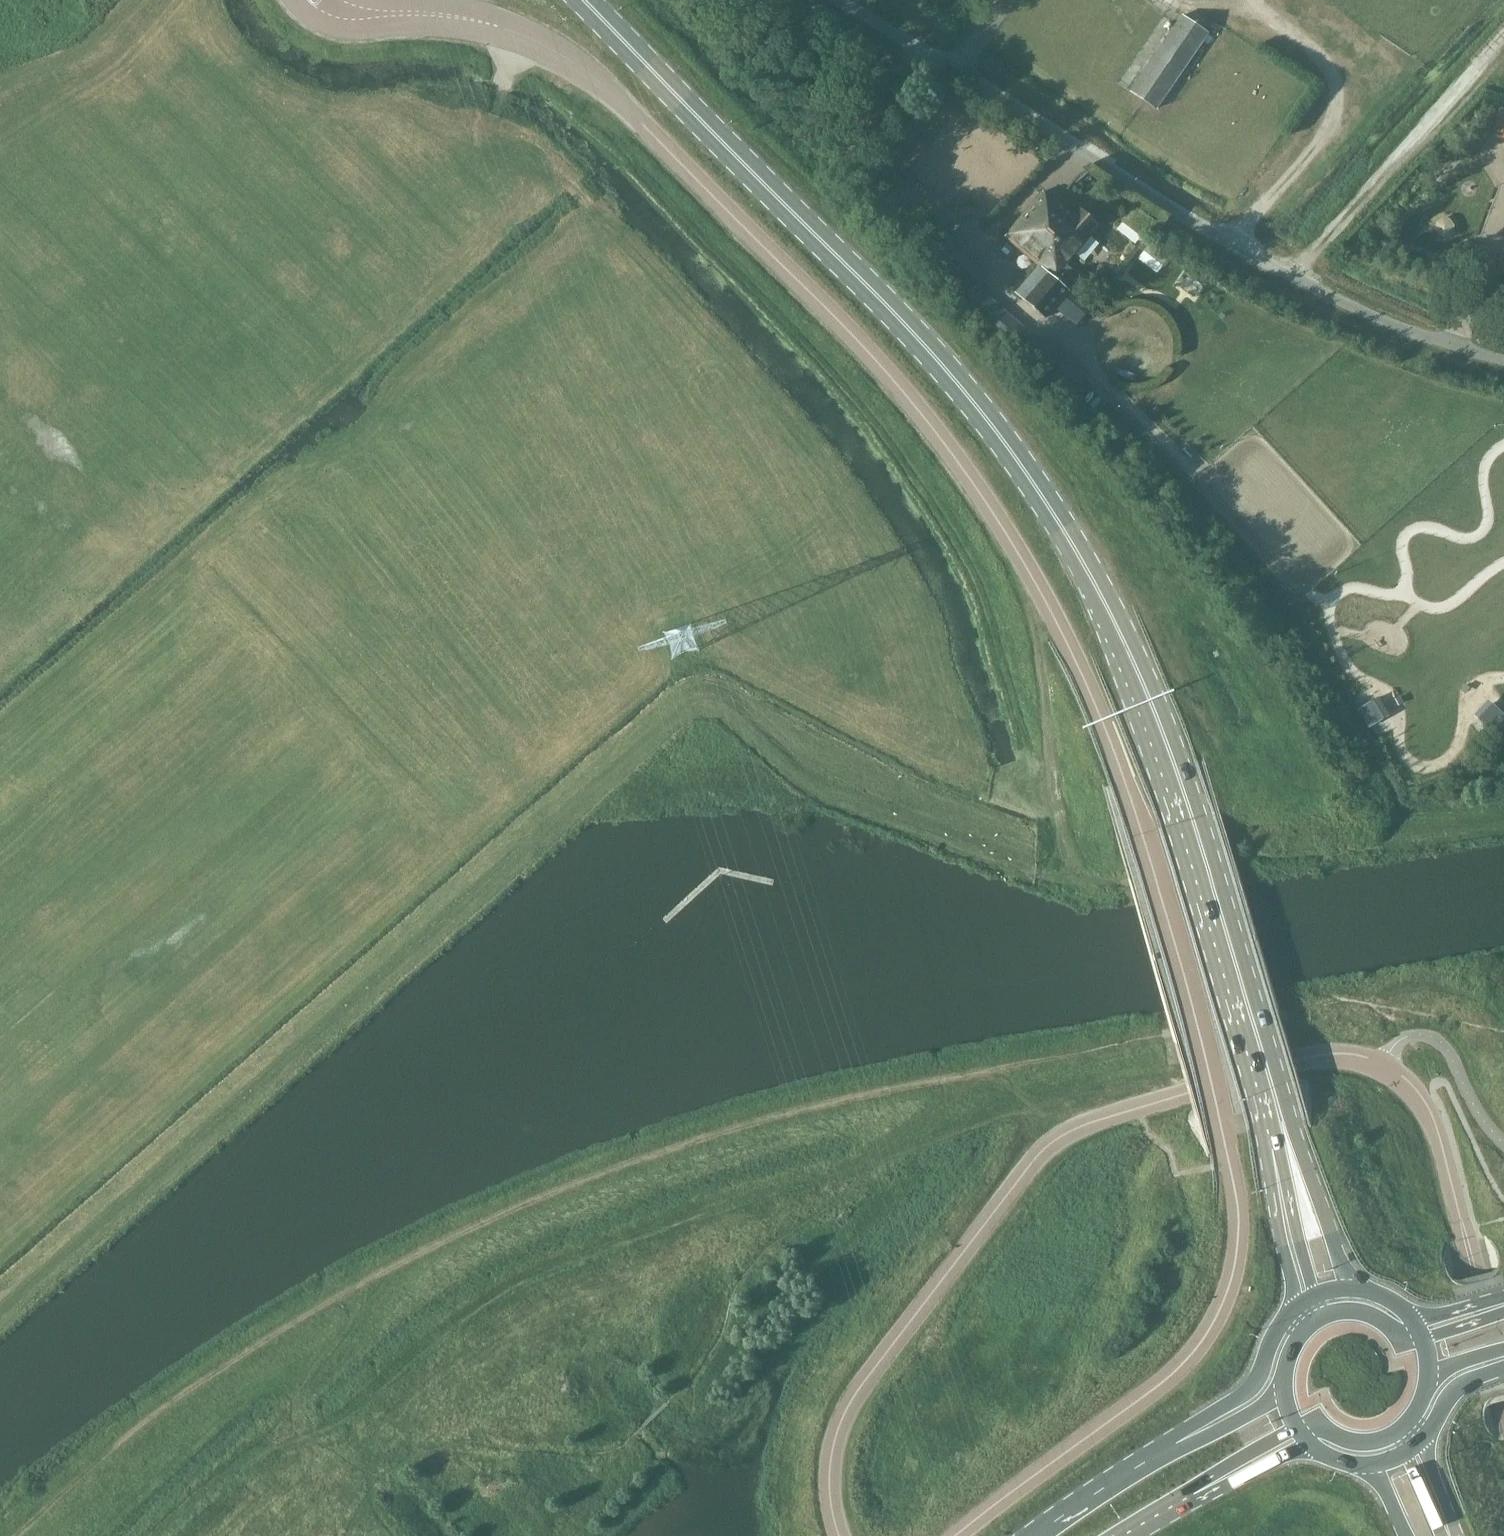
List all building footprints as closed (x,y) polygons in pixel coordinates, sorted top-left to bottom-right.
[(1156,110),(1209,32),(1182,14),(1129,91),(1156,110)] [(1503,140),(1503,110),(1500,108),(1490,134),(1503,140)] [(1065,264),(1084,240),(1097,224),(1077,207),(1070,214),(1044,191),(1004,236),(1044,271),(1020,298),(1043,318),(1067,291),(1062,287),(1073,271),(1065,264)] [(1088,377),(1059,352),(1062,349),(1048,338),(1040,347),(976,290),(988,279),(959,250),(937,271),(967,300),(964,303),(1043,373),(1044,371),(1072,395),(1088,377)]
